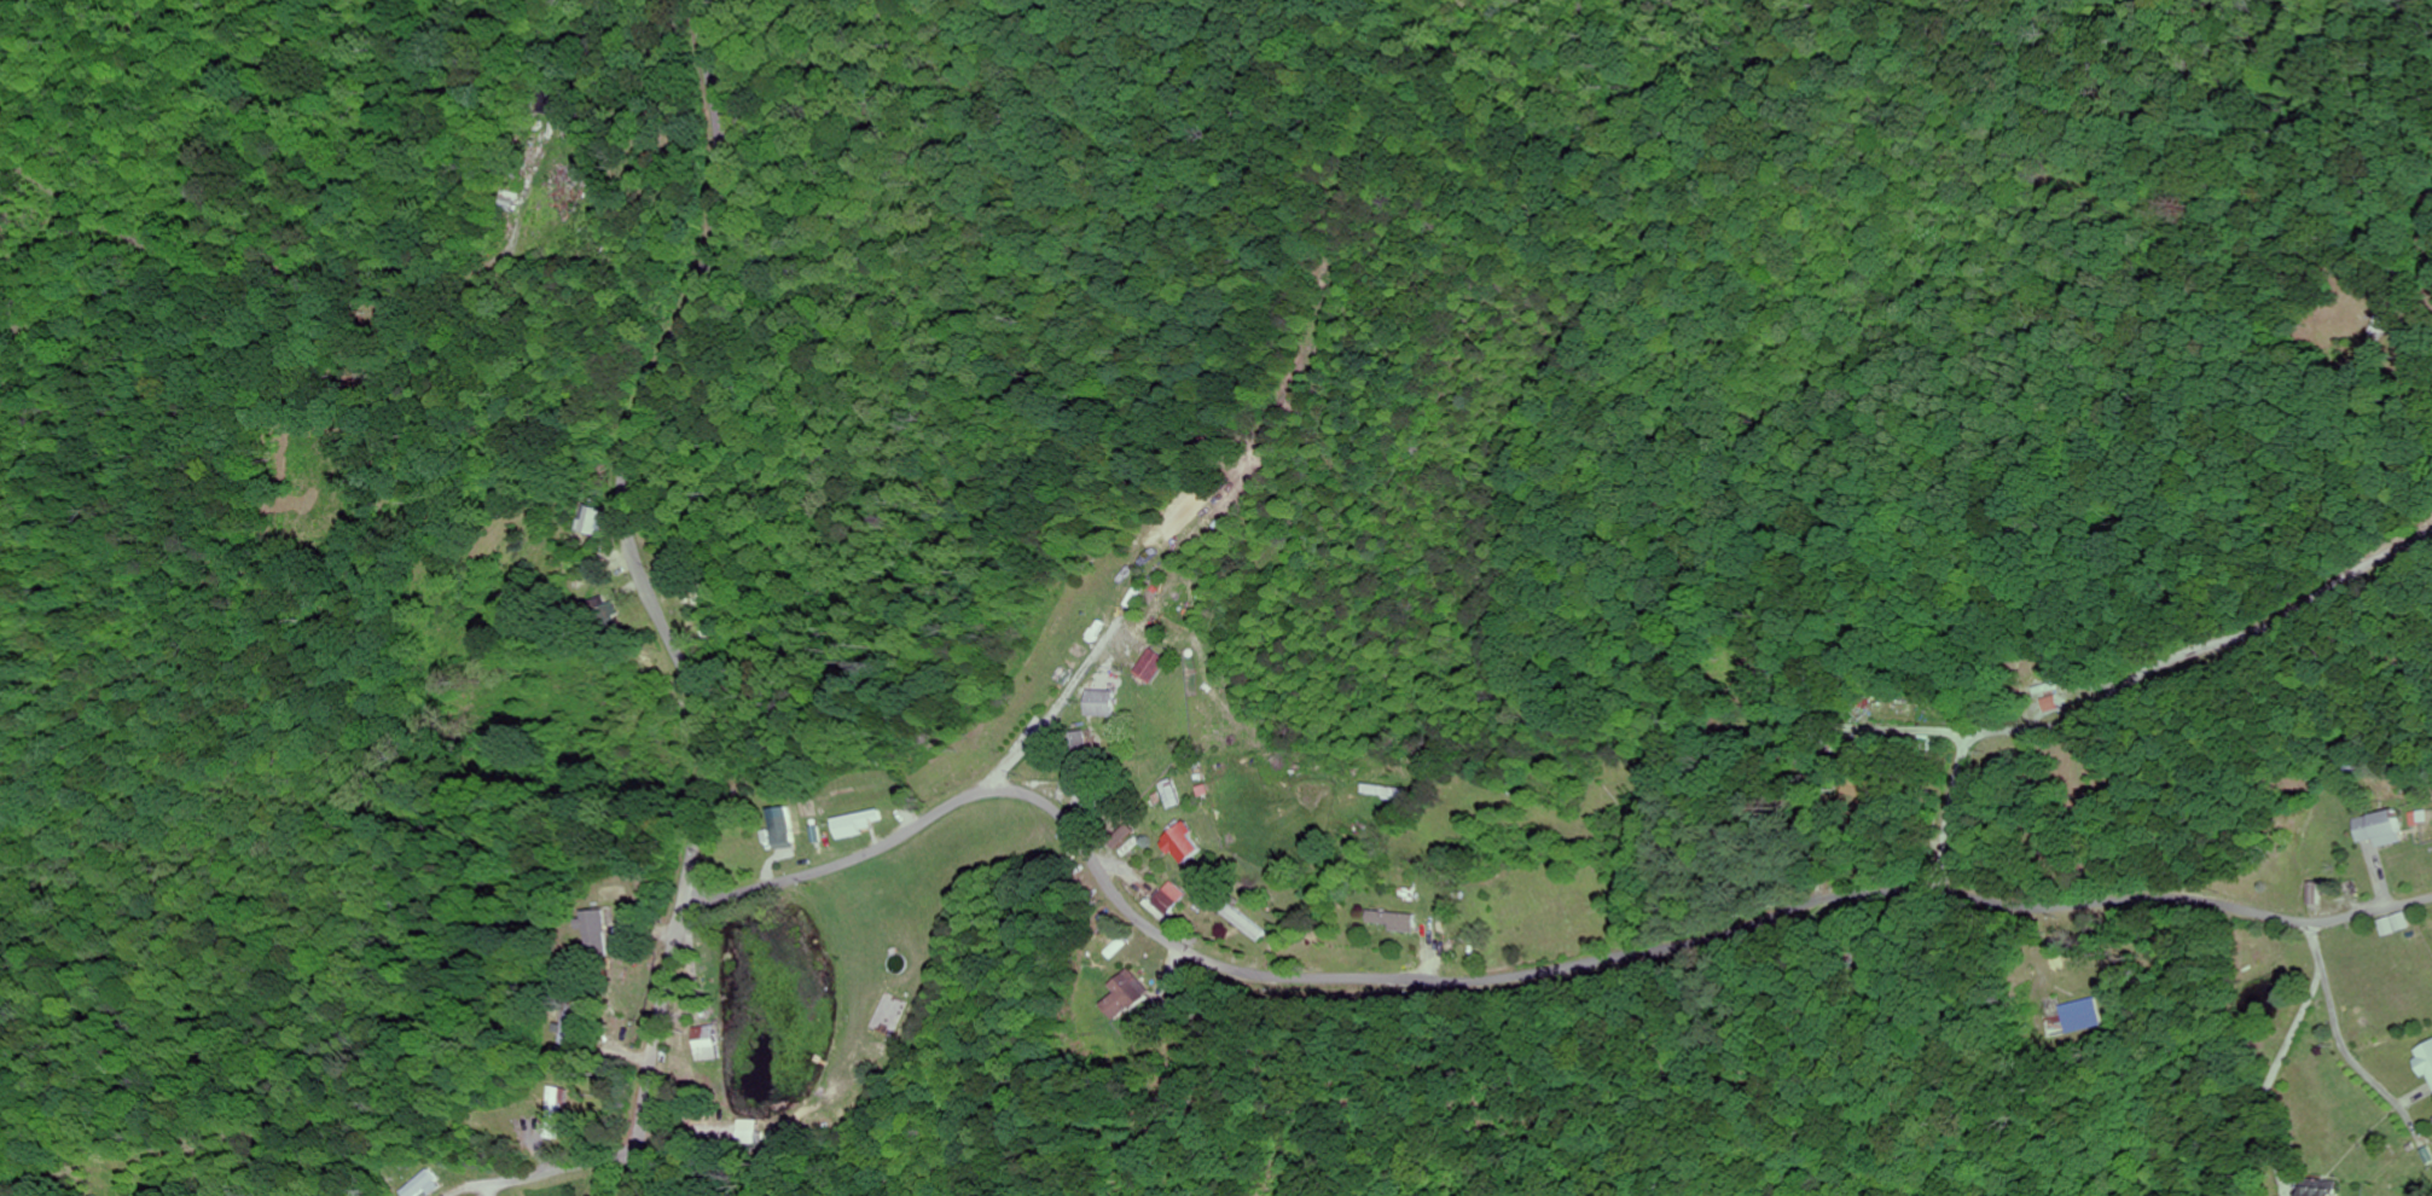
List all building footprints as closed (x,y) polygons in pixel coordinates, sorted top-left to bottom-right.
[(612,510),(589,507),(585,533),(609,536),(612,510)] [(1136,675),(1155,685),(1168,659),(1150,649),(1136,675)] [(2042,701),(2059,695),(2055,684),(2038,689),(2042,701)] [(1116,691),(1088,692),(1089,717),(1116,716),(1116,691)] [(2043,701),(2048,716),(2063,711),(2059,696),(2043,701)] [(1186,805),(1175,780),(1162,785),(1173,811),(1186,805)] [(1411,789),(1366,786),(1366,796),(1410,798),(1411,789)] [(777,850),(797,850),(795,809),(776,809),(777,850)] [(841,840),(877,831),(875,824),(886,822),(883,809),(837,820),(841,840)] [(2357,844),(2377,841),(2377,847),(2400,845),(2396,813),(2354,818),(2357,844)] [(1165,842),(1185,867),(1206,850),(1195,836),(1199,833),(1190,822),(1165,842)] [(1155,904),(1171,917),(1190,896),(1175,882),(1155,904)] [(614,911),(590,912),(591,931),(595,930),(596,955),(615,954),(614,911)] [(1418,915),(1370,913),(1369,924),(1391,926),(1391,932),(1417,934),(1418,915)] [(2383,938),(2411,929),(2406,913),(2378,922),(2383,938)] [(1112,987),(1118,993),(1103,1007),(1118,1023),(1151,994),(1130,971),(1112,987)] [(2063,1007),(2070,1035),(2106,1026),(2099,998),(2063,1007)] [(571,1026),(568,1025),(564,1044),(581,1048),(589,1006),(576,1003),(571,1026)] [(695,1028),(696,1062),(718,1061),(717,1027),(695,1028)] [(2411,1052),(2423,1079),(2429,1076),(2431,1083),(2431,1042),(2411,1052)] [(559,1140),(565,1089),(553,1088),(547,1139),(559,1140)] [(432,1171),(402,1193),(405,1195),(422,1195),(428,1191),(431,1195),(444,1187),(432,1171)] [(2316,1182),(2316,1188),(2305,1188),(2305,1195),(2340,1195),(2340,1182),(2316,1182)]
